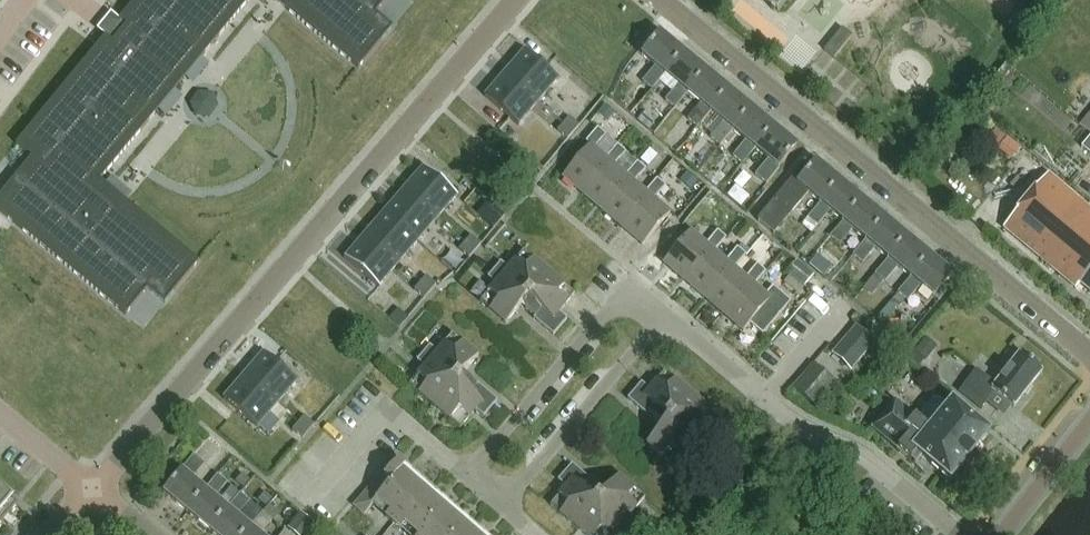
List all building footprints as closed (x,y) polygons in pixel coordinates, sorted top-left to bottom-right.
[(119,21),(118,21),(125,26),(111,43),(105,38),(15,146),(31,159),(0,196),(0,214),(125,317),(147,291),(164,305),(198,263),(100,182),(250,0),(136,0),(119,21)] [(358,70),(392,29),(375,15),(388,0),(273,0),(358,70)] [(777,14),(789,0),(761,0),(777,14)] [(834,61),(852,39),(842,30),(823,53),(834,61)] [(659,35),(641,57),(654,68),(642,83),(652,92),(665,76),(683,54),(659,35)] [(524,51),(504,75),(538,104),(558,81),(524,51)] [(683,54),(665,76),(678,87),(665,102),(675,111),(688,95),(706,73),(683,54)] [(706,73),(688,95),(700,106),(688,121),(697,129),(710,114),(728,92),(706,73)] [(504,75),(484,98),(518,127),(538,104),(504,75)] [(728,92),(710,114),(723,125),(710,140),(720,148),(733,133),(751,111),(728,92)] [(745,143),(732,158),(743,166),(755,151),(773,129),(751,111),(733,133),(745,143)] [(655,125),(644,115),(638,122),(649,131),(655,125)] [(1079,128),(1089,137),(1089,115),(1079,128)] [(569,119),(563,126),(573,134),(579,128),(569,119)] [(563,126),(557,132),(567,141),(573,134),(563,126)] [(773,129),(755,151),(768,162),(755,177),(766,186),(797,149),(773,129)] [(588,146),(561,178),(582,195),(609,163),(606,160),(594,150),(605,137),(597,130),(585,143),(588,146)] [(1081,150),(1089,157),(1089,138),(1081,150)] [(1021,150),(1007,139),(998,151),(1011,162),(1021,150)] [(609,163),(582,195),(601,211),(629,179),(626,176),(615,167),(625,154),(617,147),(606,160),(609,163)] [(648,168),(656,158),(650,152),(641,162),(648,168)] [(838,183),(814,163),(797,184),(792,179),(757,221),(774,235),(808,195),(820,205),(838,183)] [(629,179),(601,211),(621,228),(648,196),(645,193),(634,184),(645,171),(636,164),(626,176),(629,179)] [(423,168),(403,190),(438,221),(458,198),(423,168)] [(1047,176),(1003,229),(1077,291),(1081,286),(1089,293),(1089,212),(1047,176)] [(648,196),(621,228),(642,246),(669,214),(654,201),(665,188),(656,180),(645,193),(648,196)] [(843,223),(861,201),(838,183),(820,205),(802,226),(812,234),(830,213),(843,223)] [(403,190),(383,213),(418,244),(438,221),(403,190)] [(861,201),(843,223),(830,239),(840,247),(853,232),(865,242),(883,220),(861,201)] [(383,213),(363,236),(399,267),(418,244),(383,213)] [(883,220),(865,242),(852,257),(862,266),(875,250),(888,261),(906,239),(883,220)] [(690,230),(663,263),(688,284),(715,251),(726,239),(717,231),(707,244),(690,230)] [(363,236),(344,259),(379,290),(399,267),(363,236)] [(471,237),(465,244),(475,253),(481,246),(471,237)] [(906,239),(888,261),(875,276),(885,285),(898,269),(910,279),(929,257),(906,239)] [(465,244),(459,251),(469,260),(475,253),(465,244)] [(715,251),(688,284),(708,301),(736,269),(746,256),(737,248),(727,261),(715,251)] [(558,312),(574,294),(522,250),(507,269),(499,262),(487,277),(494,284),(479,302),(505,325),(521,306),(533,317),(533,318),(552,335),(566,319),(558,312)] [(832,269),(818,257),(810,267),(823,278),(832,269)] [(929,257),(910,279),(897,295),(907,303),(920,288),(934,299),(952,277),(929,257)] [(797,261),(786,275),(789,278),(803,289),(815,276),(797,261)] [(736,269),(708,301),(727,318),(755,285),(766,273),(757,265),(746,278),(736,269)] [(426,278),(420,284),(430,293),(436,286),(426,278)] [(798,295),(803,289),(789,278),(784,284),(798,295)] [(420,284),(414,291),(424,300),(430,293),(420,284)] [(755,285),(727,318),(743,331),(749,324),(762,336),(791,302),(773,287),(766,295),(755,285)] [(850,372),(873,344),(854,328),(831,356),(850,372)] [(482,419),(496,402),(476,385),(475,387),(462,376),(478,357),(452,336),(437,354),(428,347),(415,362),(423,369),(408,386),(459,430),(475,412),(482,419)] [(12,350),(0,341),(0,366),(12,350)] [(263,354),(243,377),(277,406),(297,383),(263,354)] [(994,394),(1010,407),(1013,409),(1042,373),(1035,367),(1037,364),(1029,357),(1026,361),(1020,356),(995,387),(977,372),(964,387),(986,405),(994,394)] [(815,410),(836,385),(812,365),(791,390),(815,410)] [(701,434),(716,416),(664,372),(648,391),(640,384),(627,399),(647,416),(649,414),(662,426),(646,444),(673,467),(688,449),(695,455),(708,440),(701,434)] [(243,377),(223,401),(257,430),(277,406),(243,377)] [(947,410),(935,400),(916,422),(895,404),(872,430),(916,467),(921,460),(949,483),(988,436),(951,405),(947,410)] [(304,418),(298,425),(308,433),(314,427),(304,418)] [(298,425),(292,431),(302,440),(308,433),(298,425)] [(194,458),(163,495),(185,514),(204,492),(191,481),(204,466),(194,458)] [(390,515),(416,485),(400,471),(404,467),(397,461),(383,477),(382,477),(381,477),(354,509),(363,517),(376,502),(390,515)] [(646,498),(619,476),(604,494),(590,483),(592,481),(572,464),(558,481),(566,487),(550,506),(585,534),(614,534),(617,531),(623,534),(626,534),(638,522),(630,516),(646,498)] [(217,477),(204,492),(185,514),(208,533),(227,511),(214,500),(226,485),(217,477)] [(439,505),(416,485),(390,515),(387,519),(401,531),(405,527),(413,534),(439,505)] [(17,508),(0,493),(0,528),(17,508)] [(227,511),(208,533),(210,534),(245,534),(250,529),(237,518),(249,504),(240,495),(227,511)] [(462,525),(439,505),(413,534),(414,534),(453,534),(462,525)] [(250,529),(245,534),(262,534),(272,522),(262,514),(250,529)] [(314,525),(300,514),(287,529),(294,534),(305,534),(314,525)] [(462,525),(453,534),(474,534),(462,525)]
